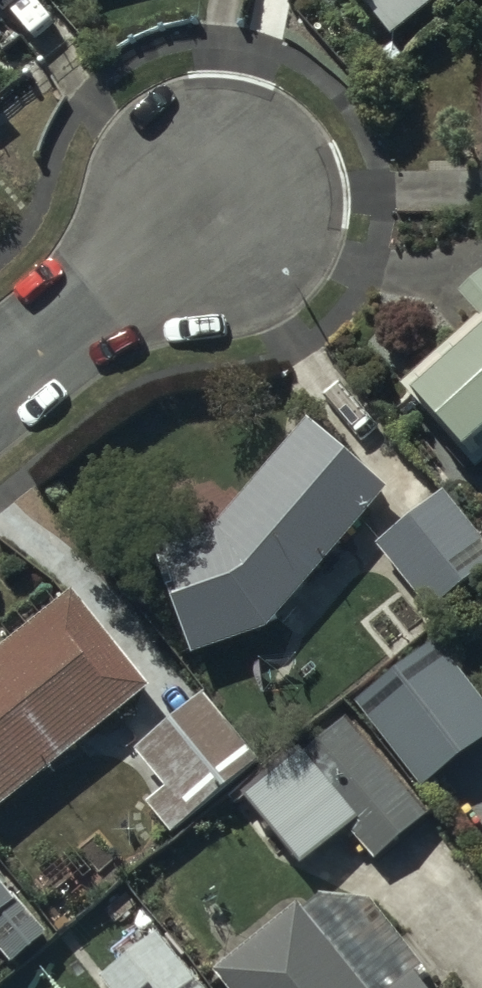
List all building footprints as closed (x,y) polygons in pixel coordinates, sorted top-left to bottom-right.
[(393,39),(443,0),(361,0),(393,39)] [(408,388),(480,467),(481,465),(481,320),(408,388)] [(156,550),(194,658),(269,633),(388,492),(309,425),(220,530),(156,550)] [(449,503),(381,558),(434,622),(481,583),(481,543),(449,503)] [(150,691),(72,595),(2,652),(0,649),(0,814),(150,691)] [(438,648),(358,712),(425,797),(481,752),(481,703),(438,648)] [(260,758),(205,695),(137,754),(167,788),(149,804),(173,833),(260,758)] [(378,867),(433,821),(351,722),(221,824),(274,889),(300,868),(305,874),(352,835),(378,867)] [(0,880),(0,952),(14,968),(48,936),(0,880)] [(217,975),(227,987),(365,987),(302,908),(217,975)] [(100,982),(105,987),(200,987),(158,935),(100,982)] [(415,976),(400,987),(425,987),(415,976)]
